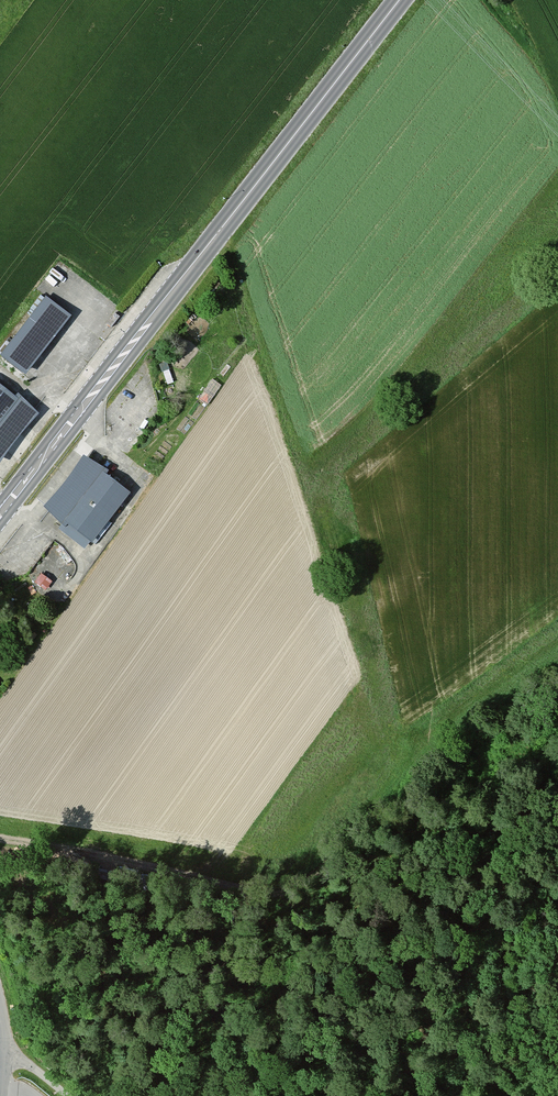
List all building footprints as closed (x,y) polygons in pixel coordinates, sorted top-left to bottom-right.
[(68,316),(45,299),(1,356),(24,373),(68,316)] [(0,386),(0,425),(11,411),(19,401),(15,398),(0,386)] [(39,416),(18,395),(15,398),(19,401),(11,411),(0,425),(0,465),(39,416)] [(89,544),(64,526),(85,499),(103,475),(106,477),(109,473),(85,459),(45,511),(63,527),(60,530),(85,549),(89,544)] [(106,477),(103,475),(85,499),(64,526),(89,544),(92,545),(130,494),(106,477)] [(41,575),(35,584),(46,591),(52,583),(41,575)] [(13,604),(10,602),(7,603),(5,605),(6,608),(9,610),(13,609),(14,607),(13,604)]
